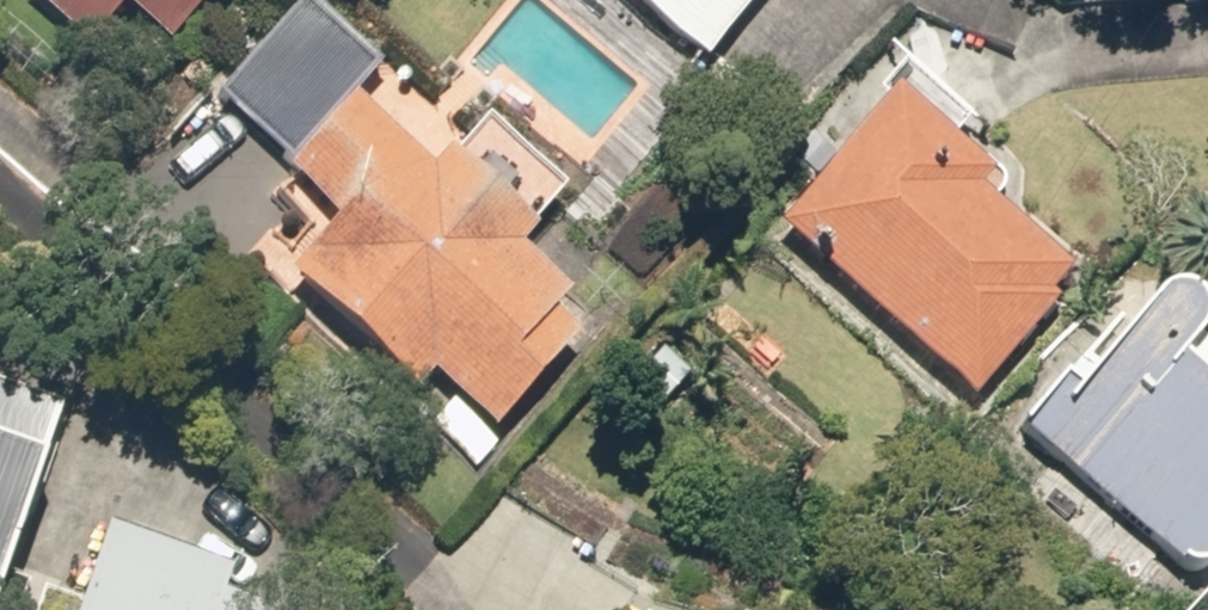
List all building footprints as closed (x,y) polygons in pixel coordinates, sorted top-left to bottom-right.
[(78,49),(119,2),(166,43),(203,0),(20,0),(78,49)] [(467,460),(566,342),(543,323),(554,310),(497,263),(513,244),(424,169),(412,184),(333,119),(377,67),(297,0),(295,0),(203,109),(278,172),(263,189),(315,233),(265,292),(467,460)] [(698,65),(752,0),(619,0),(698,65)] [(897,92),(879,112),(775,230),(971,404),(1065,298),(964,209),(975,196),(939,165),(957,145),(897,92)] [(1207,563),(1207,425),(1154,381),(1172,360),(1172,351),(1170,341),(1168,333),(1162,326),(1154,322),(1146,320),(1136,320),(1129,325),(1073,392),(1056,379),(1009,435),(1177,572),(1180,575),(1186,578),(1194,577),(1200,573),(1207,563)] [(654,351),(626,384),(659,411),(687,377),(654,351)] [(53,414),(0,399),(0,597),(18,533),(98,555),(121,474),(42,451),(53,414)] [(586,560),(592,549),(498,498),(465,557),(446,547),(424,587),(464,609),(677,609),(586,560)] [(269,537),(230,609),(331,609),(336,605),(269,537)]
